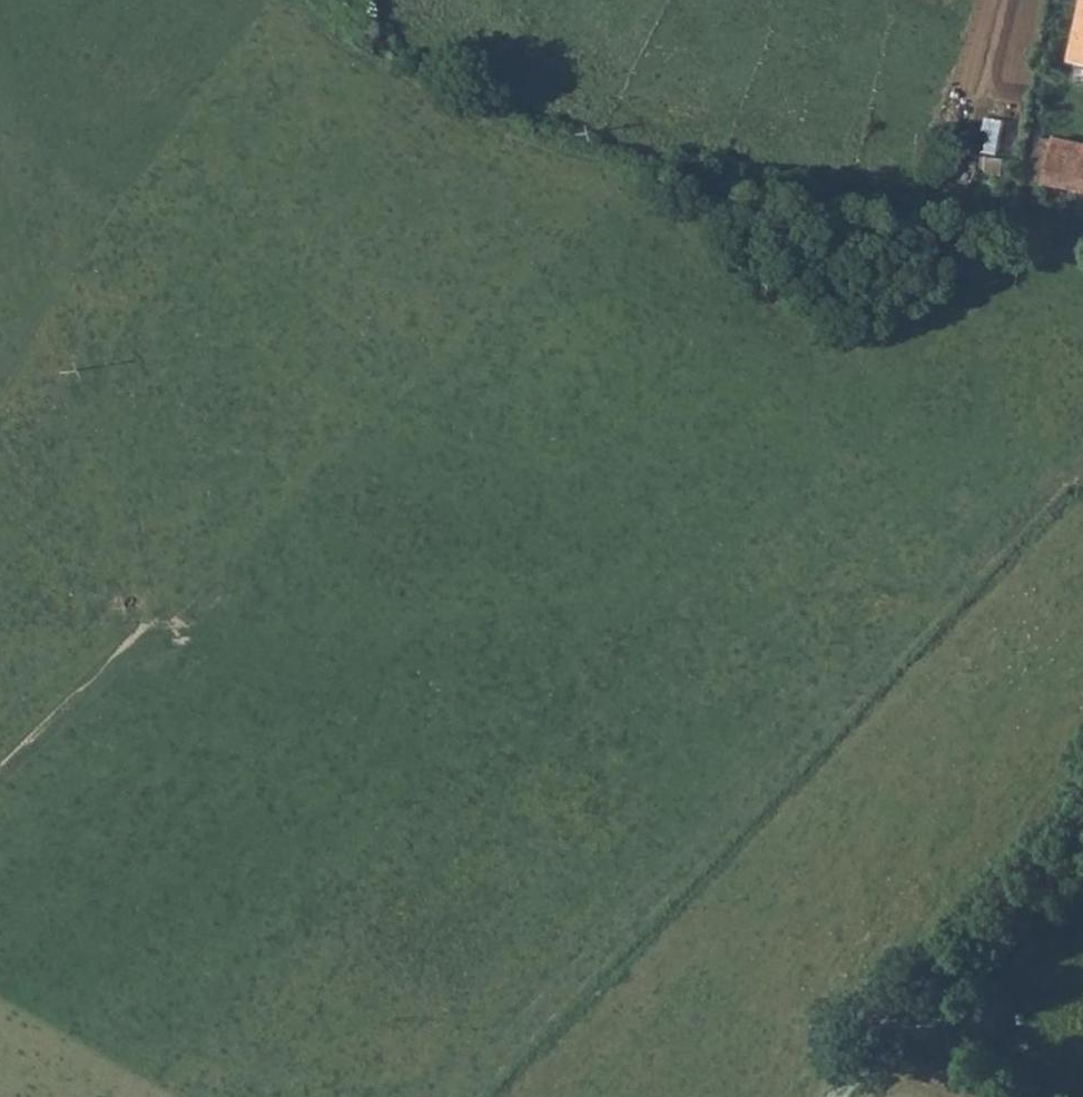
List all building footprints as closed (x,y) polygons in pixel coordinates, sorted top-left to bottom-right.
[(1074,55),(1082,57),(1082,12),(1074,55)] [(1056,135),(1048,183),(1082,190),(1082,140),(1056,135)]
